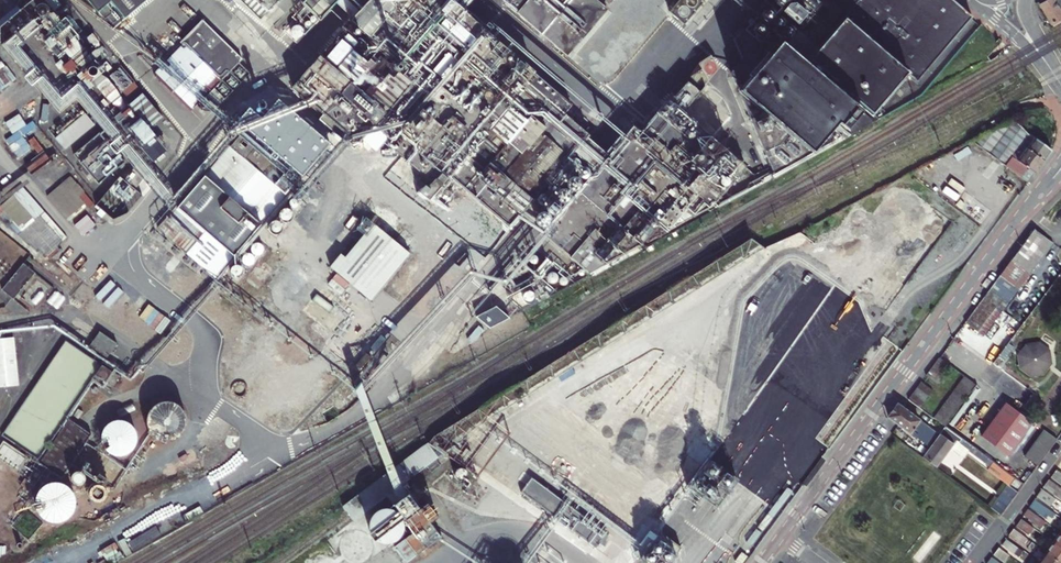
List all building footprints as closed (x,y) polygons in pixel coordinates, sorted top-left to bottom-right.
[(113,26),(144,0),(91,0),(113,26)] [(260,22),(282,0),(238,0),(260,22)] [(294,46),(338,2),(355,19),(361,14),(347,0),(306,0),(277,28),(294,46)] [(361,14),(355,19),(295,87),(360,144),(363,140),(375,151),(387,139),(439,185),(430,196),(490,249),(588,137),(563,115),(570,107),(535,76),(536,74),(446,0),(374,0),(361,14)] [(504,4),(565,58),(616,0),(508,0),(504,4)] [(794,166),(869,125),(880,119),(875,114),(910,72),(921,81),(974,18),(953,0),(770,0),(754,19),(750,16),(740,28),(745,32),(737,41),(745,61),(734,74),(777,171),(793,164),(794,166)] [(1042,7),(1053,25),(1060,20),(1060,0),(1055,0),(1042,7)] [(206,18),(185,40),(187,42),(158,72),(195,108),(246,56),(206,18)] [(0,72),(0,86),(1,87),(14,80),(7,68),(0,72)] [(119,69),(110,78),(129,99),(139,90),(119,69)] [(540,235),(585,274),(666,232),(671,227),(673,227),(709,210),(710,211),(746,170),(697,127),(709,114),(696,103),(685,116),(669,102),(640,136),(632,130),(540,235)] [(18,115),(4,123),(12,136),(5,140),(28,177),(50,163),(32,134),(38,131),(31,120),(25,125),(18,115)] [(247,128),(159,230),(216,278),(304,177),(311,183),(313,180),(314,181),(316,180),(319,179),(318,177),(317,175),(328,160),(307,142),(290,164),(247,128)] [(1032,136),(1024,146),(1027,148),(1035,138),(1032,136)] [(1035,138),(1027,148),(1044,161),(1051,151),(1044,145),(1035,138)] [(1012,166),(1012,170),(1028,182),(1035,173),(1018,161),(1027,148),(1024,146),(1015,158),(1013,162),(1012,166)] [(1035,173),(1044,161),(1027,148),(1018,161),(1035,173)] [(42,262),(68,239),(21,186),(0,204),(0,215),(42,262)] [(851,226),(835,248),(848,258),(864,235),(851,226)] [(780,261),(827,295),(848,313),(863,292),(873,279),(805,230),(802,228),(765,248),(782,260),(780,261)] [(1033,228),(1010,259),(1029,273),(1053,242),(1033,228)] [(447,456),(601,562),(628,562),(687,484),(789,349),(801,358),(806,363),(809,365),(848,313),(827,295),(780,261),(782,260),(765,248),(759,251),(756,245),(601,333),(521,384),(428,443),(436,448),(447,456)] [(25,259),(4,285),(15,295),(36,269),(25,259)] [(1010,259),(1005,266),(1024,280),(1029,273),(1010,259)] [(1005,266),(999,274),(1018,289),(1024,280),(1005,266)] [(183,270),(172,282),(187,295),(198,282),(183,270)] [(994,281),(1013,296),(1018,289),(999,274),(994,281)] [(893,278),(875,302),(887,311),(904,287),(893,278)] [(994,281),(988,288),(1007,303),(1013,296),(994,281)] [(988,288),(983,296),(998,307),(1002,310),(1007,303),(988,288)] [(978,303),(993,314),(998,307),(983,296),(978,303)] [(978,303),(973,309),(988,320),(993,314),(978,303)] [(487,336),(508,322),(497,306),(476,320),(487,336)] [(973,309),(968,315),(984,326),(988,320),(973,309)] [(984,326),(968,315),(964,322),(963,322),(979,333),(984,326)] [(110,356),(117,341),(98,331),(90,347),(110,356)] [(0,334),(0,381),(19,380),(14,333),(0,334)] [(811,434),(830,449),(903,350),(905,348),(887,335),(811,434)] [(1048,356),(1052,350),(1036,338),(1032,344),(1026,340),(1015,356),(1021,360),(1017,365),(1038,380),(1053,359),(1048,356)] [(89,345),(85,349),(103,363),(107,359),(89,345)] [(938,357),(933,363),(944,372),(949,365),(938,357)] [(929,369),(940,377),(944,372),(933,363),(929,369)] [(92,382),(103,389),(113,372),(102,365),(92,382)] [(929,369),(924,375),(935,383),(940,377),(929,369)] [(963,376),(959,382),(970,391),(975,385),(963,376)] [(920,381),(915,387),(927,395),(931,390),(920,381)] [(955,388),(966,397),(970,391),(959,382),(955,388)] [(927,395),(915,387),(911,393),(922,401),(927,395)] [(955,388),(950,394),(962,403),(966,397),(955,388)] [(922,401),(911,393),(907,398),(918,407),(922,401)] [(945,400),(957,409),(962,403),(950,394),(945,400)] [(953,414),(957,409),(945,400),(941,406),(953,414)] [(1004,402),(979,435),(1005,456),(1030,421),(1004,402)] [(148,446),(183,447),(185,404),(149,403),(148,446)] [(897,404),(888,416),(929,447),(938,434),(919,420),(901,406),(897,404)] [(941,406),(937,411),(949,420),(950,418),(953,414),(941,406)] [(933,417),(944,426),(949,420),(937,411),(933,417)] [(70,415),(40,459),(61,474),(91,430),(70,415)] [(140,432),(111,418),(99,443),(110,448),(106,458),(124,466),(140,432)] [(929,447),(922,456),(936,467),(950,448),(962,457),(967,450),(983,462),(986,457),(974,448),(944,426),(938,434),(929,447)] [(1057,436),(1045,427),(1019,462),(1031,471),(1033,468),(1041,459),(1047,449),(1055,439),(1057,436)] [(0,447),(0,461),(18,470),(24,456),(1,444),(0,447)] [(79,488),(98,494),(104,478),(95,475),(99,464),(88,461),(79,488)] [(1013,478),(992,461),(986,470),(1007,485),(1013,478)] [(1055,468),(1049,476),(1060,484),(1060,473),(1055,468)] [(1047,478),(1042,486),(1060,499),(1060,489),(1047,478)] [(48,535),(78,516),(57,483),(27,502),(48,535)] [(1040,489),(1035,495),(1048,505),(1053,498),(1040,489)] [(759,502),(751,497),(726,532),(733,537),(759,502)] [(1049,510),(1033,498),(1028,505),(1044,517),(1049,510)] [(1044,520),(1026,507),(1020,516),(1038,530),(1044,520)] [(1032,527),(1020,518),(1016,525),(1028,534),(1032,527)] [(763,519),(749,538),(757,544),(772,525),(763,519)] [(155,527),(127,542),(133,552),(160,537),(155,527)] [(1026,538),(1013,528),(1009,535),(1022,544),(1026,538)] [(1052,542),(1060,548),(1060,533),(1059,532),(1052,542)] [(1005,537),(1001,543),(1015,554),(1019,548),(1005,537)] [(1060,562),(1060,548),(1052,542),(1045,551),(1060,562)] [(1008,555),(997,547),(992,554),(1003,562),(1008,555)] [(1045,551),(1038,561),(1040,562),(1060,562),(1045,551)]
